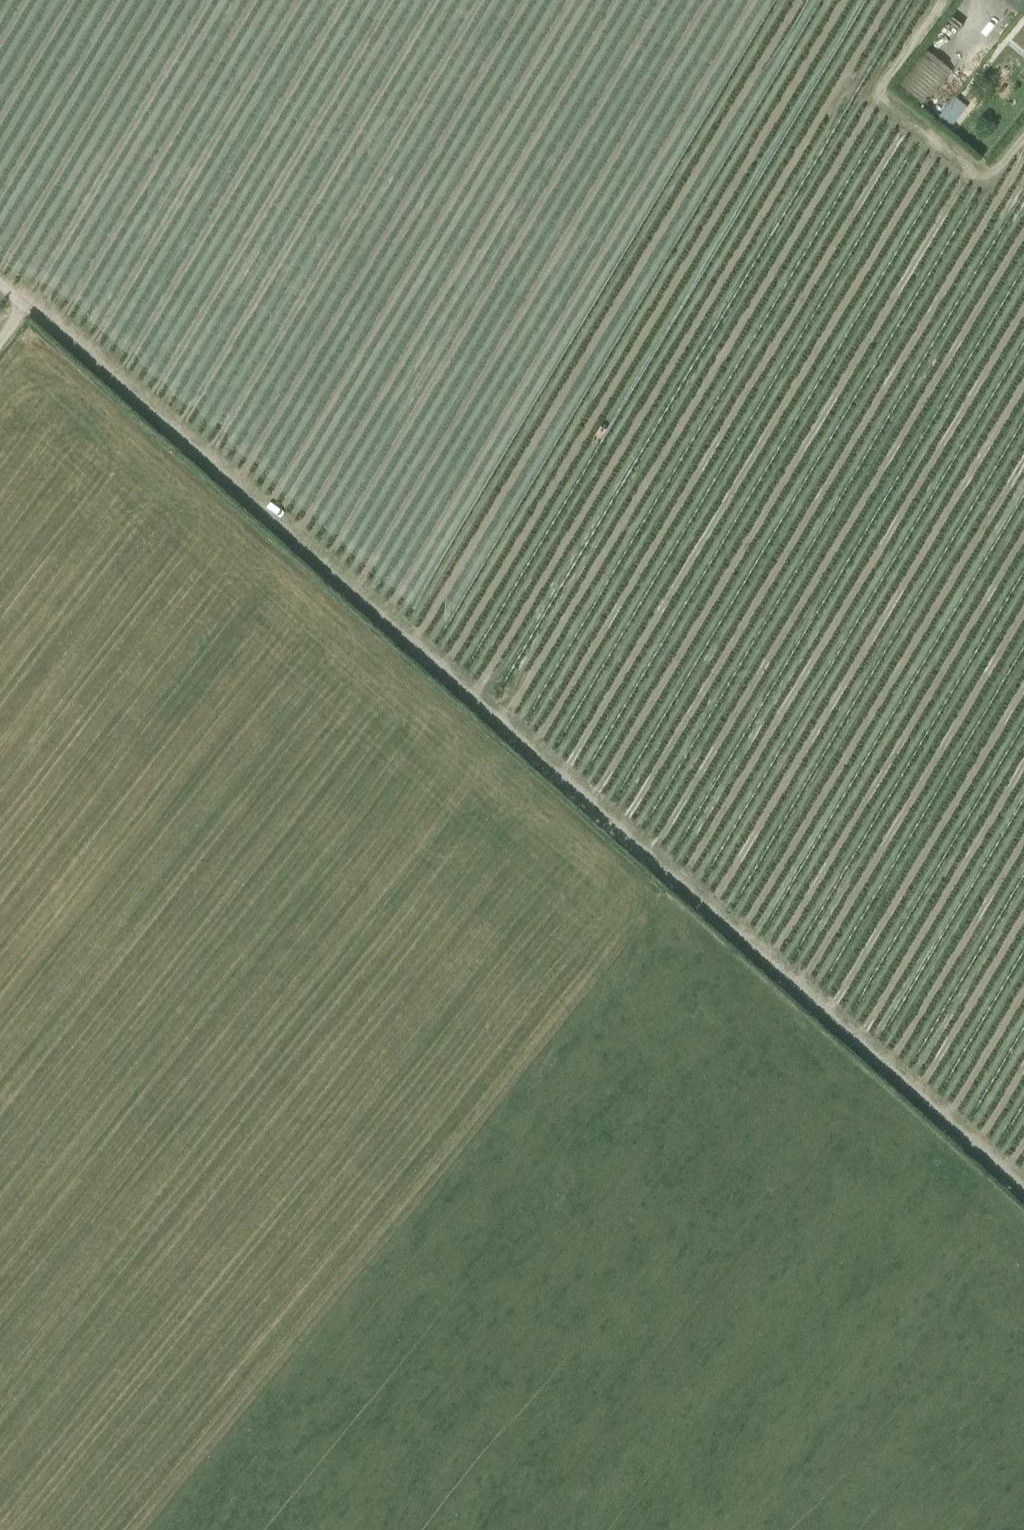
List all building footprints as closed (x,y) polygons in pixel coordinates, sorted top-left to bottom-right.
[(1021,16),(1023,12),(1023,0),(1003,0),(1021,16)] [(922,110),(951,74),(924,53),(895,88),(922,110)] [(967,107),(955,97),(936,120),(949,130),(967,107)]
